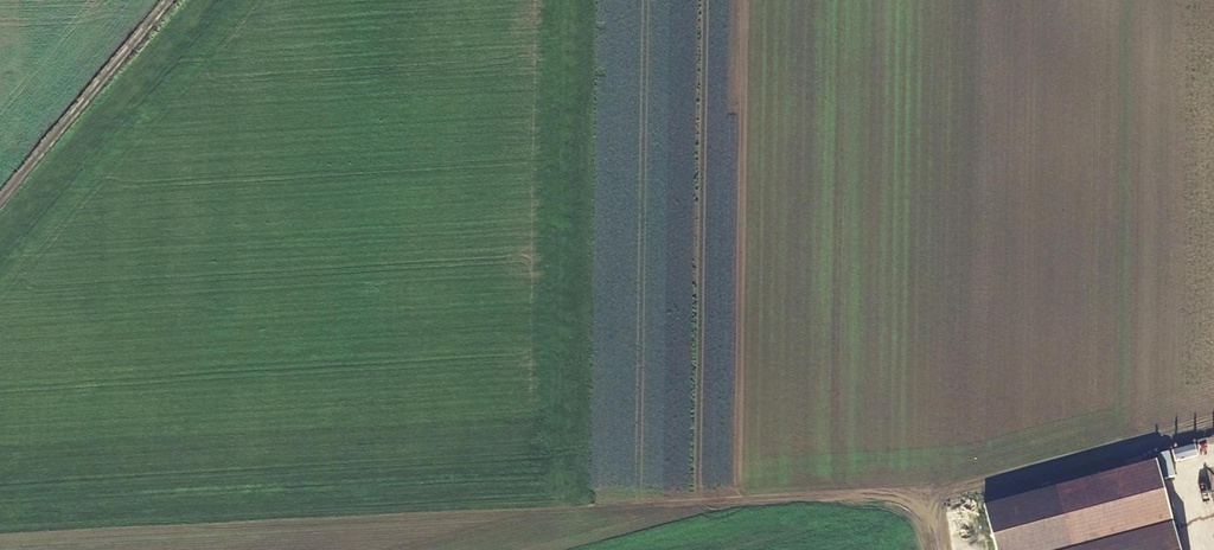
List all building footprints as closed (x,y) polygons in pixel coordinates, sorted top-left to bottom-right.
[(984,501),(997,549),(1180,549),(1156,457),(984,501)]
